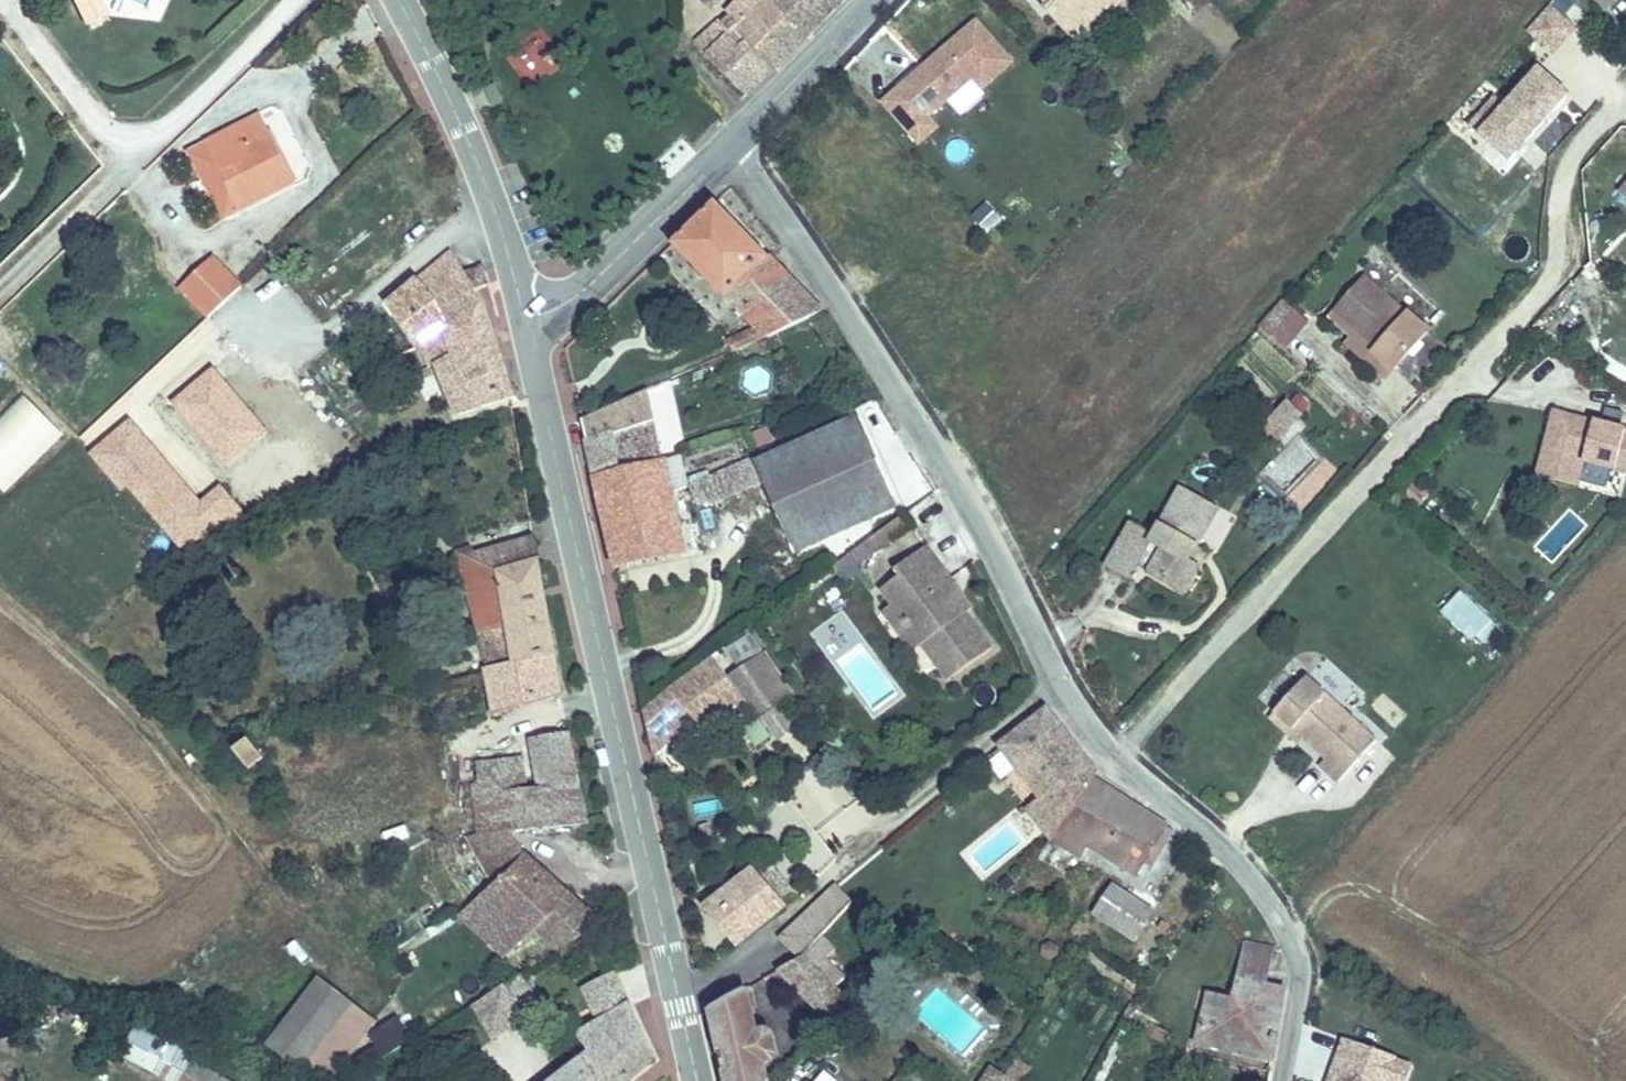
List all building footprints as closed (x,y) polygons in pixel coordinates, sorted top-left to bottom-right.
[(83,9),(101,0),(78,0),(83,9)] [(90,22),(109,12),(102,0),(101,0),(83,9),(90,22)] [(818,25),(792,0),(757,0),(736,21),(718,4),(688,37),(748,94),(818,25)] [(718,4),(736,21),(757,0),(723,0),(718,4)] [(818,25),(843,0),(792,0),(818,25)] [(1046,5),(1043,8),(1050,14),(1059,4),(1073,18),(1091,0),(1041,0),(1046,5)] [(1050,14),(1069,34),(1104,0),(1091,0),(1073,18),(1059,4),(1050,14)] [(1551,1),(1525,28),(1551,53),(1577,26),(1551,1)] [(1014,61),(976,22),(903,91),(931,120),(975,78),(985,88),(1014,61)] [(1514,160),(1572,87),(1535,58),(1502,100),(1490,92),(1466,122),(1514,160)] [(295,175),(258,110),(209,138),(236,184),(220,193),(235,219),(251,210),(247,202),(295,175)] [(236,184),(209,138),(192,148),(233,221),(235,219),(220,193),(236,184)] [(998,192),(976,214),(990,228),(1012,207),(998,192)] [(715,197),(673,240),(754,318),(766,329),(824,303),(715,197)] [(436,322),(462,390),(511,365),(478,294),(496,279),(479,252),(463,264),(452,241),(373,311),(405,347),(436,322)] [(182,287),(209,315),(241,285),(214,257),(182,287)] [(1395,369),(1433,327),(1368,267),(1334,303),(1361,328),(1380,344),(1375,349),(1395,369)] [(1308,318),(1285,297),(1263,321),(1286,342),(1308,318)] [(766,329),(754,318),(736,327),(747,338),(766,329)] [(747,338),(736,327),(717,336),(728,346),(747,338)] [(1380,344),(1361,328),(1347,344),(1387,378),(1395,369),(1375,349),(1380,344)] [(511,365),(462,390),(467,403),(519,384),(511,365)] [(684,544),(647,390),(586,418),(618,561),(684,544)] [(1304,411),(1287,394),(1261,420),(1278,437),(1304,411)] [(799,545),(898,497),(855,396),(692,478),(699,502),(767,471),(799,545)] [(1625,426),(1625,421),(1548,407),(1535,476),(1620,491),(1625,465),(1619,464),(1625,426)] [(94,444),(177,557),(243,509),(221,480),(196,499),(134,414),(94,444)] [(1302,440),(1271,472),(1289,490),(1320,458),(1302,440)] [(688,485),(680,454),(669,457),(677,488),(688,485)] [(1413,506),(1430,488),(1419,476),(1401,494),(1413,506)] [(1188,588),(1201,561),(1191,556),(1198,541),(1217,503),(1181,485),(1159,529),(1134,517),(1112,562),(1136,574),(1149,546),(1164,553),(1155,571),(1188,588)] [(912,489),(886,510),(893,518),(919,498),(912,489)] [(886,510),(860,530),(867,538),(893,518),(886,510)] [(474,548),(492,656),(532,646),(526,611),(562,600),(548,523),(474,548)] [(901,570),(882,585),(893,599),(924,639),(940,659),(951,673),(993,640),(966,606),(944,577),(951,572),(925,540),(896,563),(901,570)] [(1208,546),(1198,541),(1191,556),(1201,561),(1208,546)] [(765,581),(756,569),(743,580),(752,592),(765,581)] [(973,601),(951,572),(944,577),(966,606),(973,601)] [(1471,640),(1492,616),(1460,588),(1439,612),(1471,640)] [(924,639),(893,599),(884,606),(910,638),(924,639)] [(532,646),(492,656),(491,656),(494,669),(498,690),(576,677),(562,600),(526,611),(532,646)] [(791,686),(761,645),(729,669),(759,710),(791,686)] [(662,745),(742,698),(717,655),(636,702),(662,745)] [(698,663),(693,656),(681,665),(686,672),(698,663)] [(1312,675),(1279,709),(1307,736),(1329,757),(1323,764),(1340,781),(1380,740),(1312,675)] [(1025,803),(1046,839),(1083,774),(1087,769),(1083,767),(1051,705),(1003,747),(1030,795),(1025,803)] [(1279,709),(1273,715),(1301,742),(1307,736),(1279,709)] [(546,715),(555,777),(594,771),(583,711),(546,715)] [(258,732),(242,743),(247,750),(253,758),(269,747),(258,732)] [(482,743),(485,767),(487,786),(502,784),(543,778),(536,735),(482,743)] [(477,808),(478,821),(480,820),(506,816),(502,784),(487,786),(485,767),(474,768),(477,808)] [(502,784),(506,816),(600,804),(594,771),(555,777),(543,778),(502,784)] [(1046,839),(1073,862),(1085,839),(1090,830),(1111,789),(1083,774),(1046,839)] [(1157,814),(1111,789),(1090,830),(1111,840),(1138,853),(1157,814)] [(456,810),(459,829),(478,821),(477,808),(456,810)] [(1157,814),(1138,853),(1149,859),(1168,819),(1157,814)] [(459,829),(455,831),(464,845),(473,841),(493,866),(529,835),(526,833),(506,816),(480,820),(478,821),(459,829)] [(1111,840),(1090,830),(1085,839),(1106,850),(1111,840)] [(493,866),(460,895),(518,936),(549,907),(578,879),(529,835),(493,866)] [(1111,840),(1106,850),(1133,864),(1138,853),(1111,840)] [(723,927),(774,885),(743,848),(692,890),(723,927)] [(813,937),(816,940),(869,899),(841,875),(794,913),(813,937)] [(578,879),(549,907),(574,928),(606,908),(609,906),(578,879)] [(1110,880),(1090,914),(1136,940),(1155,906),(1110,880)] [(813,937),(787,950),(844,1004),(862,985),(816,940),(813,937)] [(1233,979),(1265,986),(1273,949),(1242,941),(1233,979)] [(585,1018),(596,1034),(624,1073),(666,1038),(628,954),(598,969),(614,1002),(585,1018)] [(422,1006),(387,963),(354,992),(389,1036),(422,1006)] [(538,992),(523,968),(472,1000),(492,1034),(525,1013),(519,1003),(538,992)] [(1233,979),(1228,1000),(1225,1012),(1205,1006),(1197,1042),(1268,1058),(1283,991),(1265,986),(1233,979)] [(740,988),(708,1003),(728,1080),(765,1080),(764,1078),(779,1073),(771,1040),(755,1043),(740,988)] [(1225,1012),(1228,1000),(1209,995),(1205,1006),(1225,1012)] [(243,1075),(130,1027),(115,1061),(163,1080),(240,1080),(243,1075)] [(596,1034),(541,1080),(614,1080),(624,1073),(596,1034)] [(1412,1056),(1339,1036),(1327,1080),(1406,1080),(1412,1056)] [(813,1080),(862,1080),(835,1059),(813,1080)] [(991,1062),(977,1080),(1018,1080),(991,1062)] [(898,1079),(886,1070),(878,1080),(897,1080),(898,1079)]
